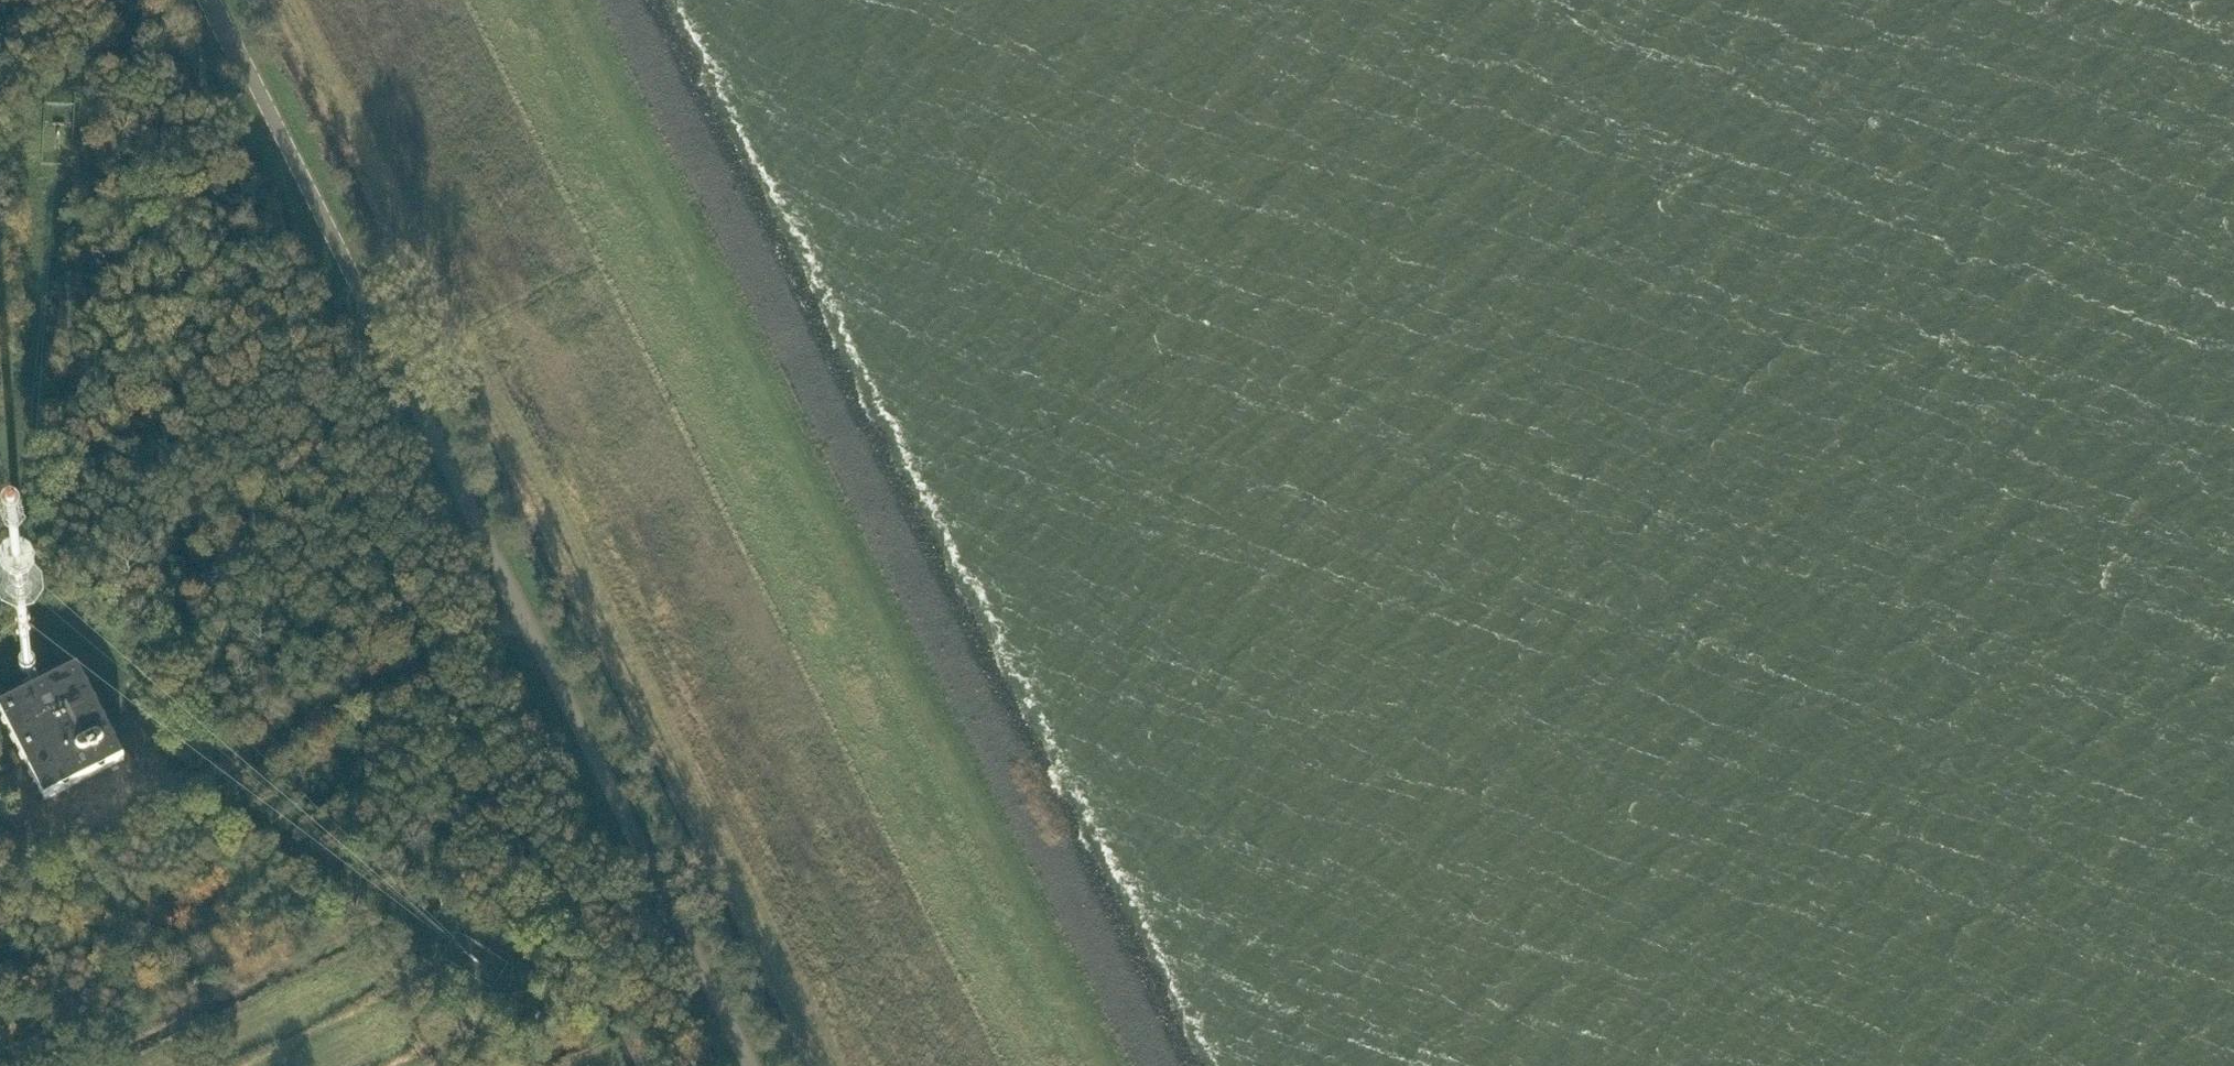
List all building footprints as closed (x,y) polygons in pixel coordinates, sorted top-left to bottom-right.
[(28,661),(26,661),(23,662),(21,663),(19,664),(18,666),(17,668),(16,670),(15,672),(15,674),(16,676),(16,678),(17,680),(19,681),(20,683),(22,684),(24,685),(26,685),(28,685),(30,685),(33,684),(34,683),(36,682),(38,679),(39,678),(39,677),(40,674),(40,673),(40,671),(39,669),(38,667),(37,665),(35,664),(33,662),(31,661),(28,661)] [(43,802),(123,762),(76,670),(0,708),(0,714),(43,802)] [(461,952),(455,960),(478,974),(483,967),(461,952)]
